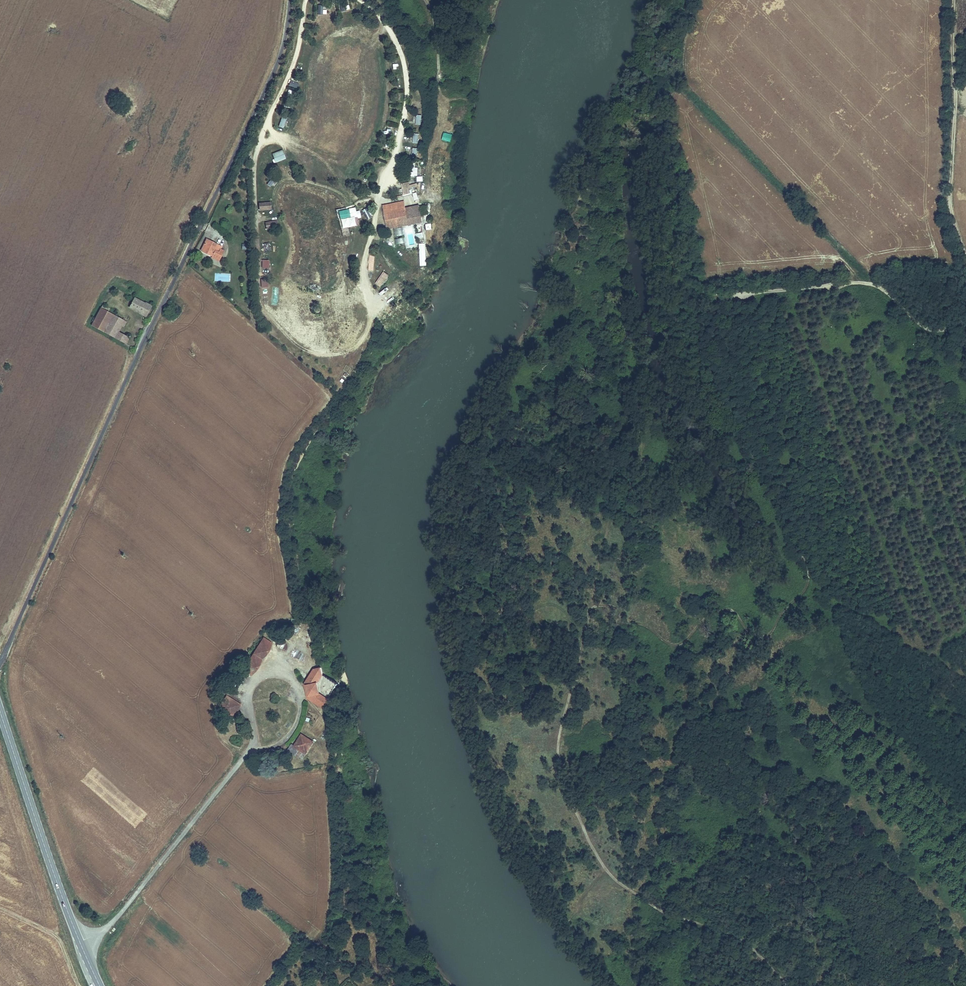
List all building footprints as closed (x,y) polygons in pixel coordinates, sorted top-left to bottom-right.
[(289,89),(286,95),(294,99),(297,93),(289,89)] [(282,117),(278,126),(283,128),(287,119),(282,117)] [(443,132),(442,140),(451,142),(453,134),(443,132)] [(275,162),(286,159),(283,150),(272,153),(275,162)] [(408,176),(418,176),(418,167),(416,167),(417,157),(409,156),(408,176)] [(270,162),(262,167),(265,172),(273,167),(270,162)] [(408,181),(403,189),(409,193),(414,185),(408,181)] [(259,202),(259,210),(271,210),(271,202),(259,202)] [(419,205),(386,213),(389,229),(410,225),(411,231),(417,229),(416,223),(419,222),(420,224),(423,223),(419,205)] [(344,209),(337,210),(339,219),(346,218),(353,217),(352,208),(344,209)] [(277,219),(265,222),(267,231),(279,228),(277,219)] [(396,247),(406,245),(404,237),(395,239),(396,247)] [(207,240),(202,251),(217,257),(216,259),(220,261),(224,251),(221,249),(222,247),(207,240)] [(421,266),(428,265),(425,243),(418,243),(421,266)] [(385,252),(381,255),(392,272),(396,269),(385,252)] [(381,287),(389,275),(383,271),(375,283),(381,287)] [(140,313),(148,316),(154,305),(146,301),(145,303),(136,298),(132,306),(141,311),(140,313)] [(171,301),(167,306),(175,312),(178,308),(171,301)] [(115,314),(115,312),(103,305),(91,326),(126,345),(129,338),(118,332),(121,328),(126,330),(129,325),(118,319),(119,316),(115,314)] [(265,638),(260,645),(268,651),(273,644),(265,638)] [(260,645),(249,661),(258,667),(268,651),(260,645)] [(258,667),(249,661),(244,668),(253,675),(258,667)] [(329,699),(337,686),(336,684),(324,677),(323,668),(314,672),(309,680),(306,684),(309,699),(321,707),(331,707),(329,699)] [(234,718),(243,704),(228,694),(219,708),(234,718)] [(289,743),(285,750),(293,756),(297,749),(304,753),(312,741),(300,733),(292,745),(289,743)]
